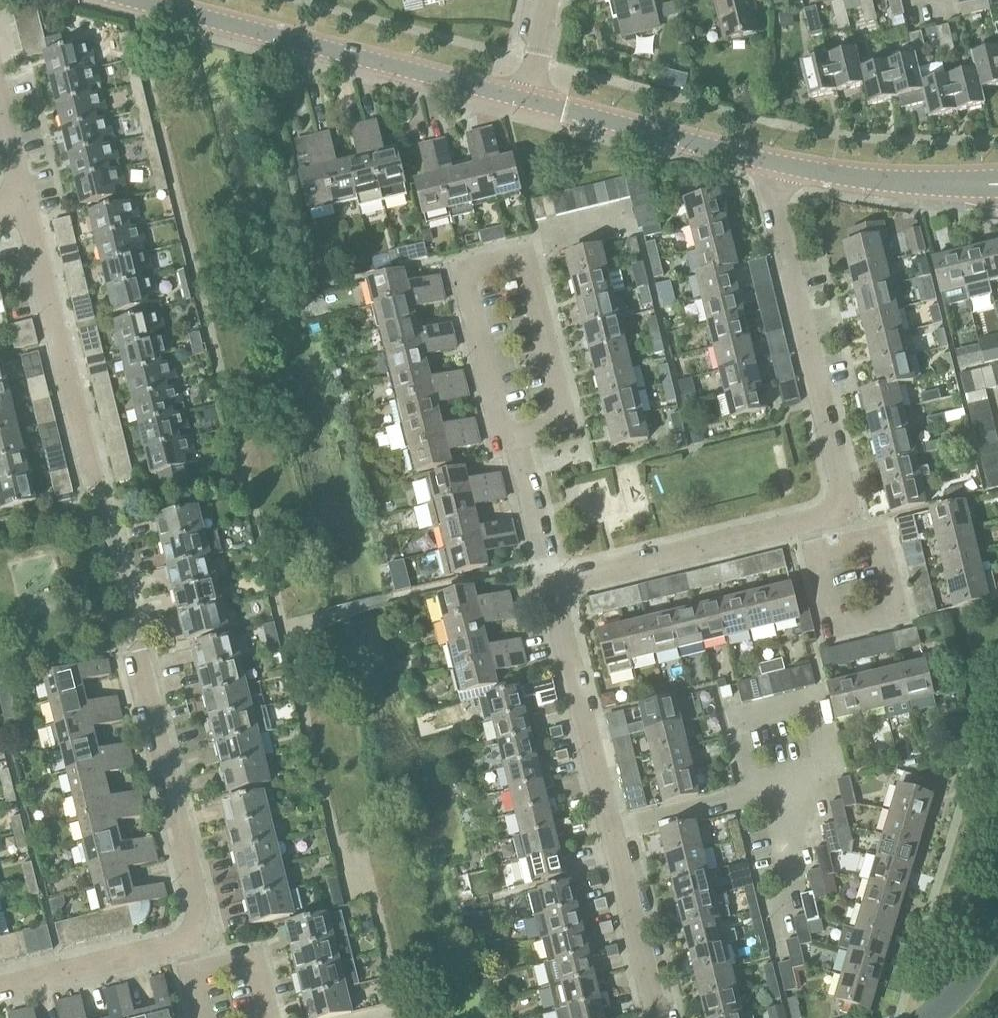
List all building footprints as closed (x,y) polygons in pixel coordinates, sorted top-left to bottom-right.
[(407,10),(447,0),(405,0),(407,10)] [(653,1),(658,0),(605,0),(605,4),(615,1),(623,37),(659,28),(653,1)] [(726,41),(757,33),(749,0),(716,0),(726,41)] [(866,24),(877,22),(872,0),(860,0),(866,24)] [(893,17),(904,14),(901,0),(888,0),(893,17)] [(963,17),(990,11),(987,0),(978,0),(959,4),(963,17)] [(990,11),(997,9),(997,0),(987,0),(990,11)] [(832,3),(838,30),(850,28),(844,1),(832,3)] [(14,12),(17,24),(40,18),(37,6),(14,12)] [(805,10),(811,37),(822,35),(816,7),(805,10)] [(779,15),(781,25),(794,24),(793,13),(779,15)] [(17,24),(20,35),(43,29),(40,18),(17,24)] [(936,29),(943,56),(955,53),(948,26),(936,29)] [(45,41),(43,29),(20,35),(23,46),(45,41)] [(910,35),(915,57),(916,63),(917,63),(928,60),(921,32),(910,35)] [(120,36),(123,51),(134,48),(130,34),(120,36)] [(26,59),(45,54),(48,53),(45,41),(23,46),(26,59)] [(48,53),(45,54),(52,80),(86,71),(84,62),(95,60),(91,43),(48,53)] [(981,90),(997,86),(997,49),(971,55),(975,71),(976,71),(980,90),(981,90)] [(828,57),(836,92),(863,86),(864,86),(860,70),(861,69),(856,50),(828,57)] [(810,99),(836,92),(828,57),(801,63),(810,99)] [(916,63),(915,57),(887,63),(895,99),(905,97),(907,107),(925,103),(922,92),(923,92),(921,84),(922,84),(917,63),(916,63)] [(136,60),(126,62),(130,76),(140,74),(136,60)] [(887,63),(861,69),(860,70),(864,86),(863,86),(868,105),(895,99),(887,63)] [(97,68),(86,71),(52,80),(58,105),(93,97),(92,95),(90,87),(101,84),(97,68)] [(976,71),(975,71),(949,77),(957,112),(985,105),(981,90),(980,90),(976,71)] [(949,77),(922,84),(921,84),(923,92),(922,92),(925,103),(929,119),(957,112),(949,77)] [(143,85),(133,87),(136,102),(146,99),(143,85)] [(103,93),(92,95),(93,97),(58,105),(64,131),(99,122),(98,121),(96,113),(107,110),(103,93)] [(149,110),(138,112),(142,127),(152,124),(149,110)] [(109,118),(98,121),(99,122),(64,131),(70,156),(105,147),(105,146),(103,137),(113,135),(109,118)] [(365,125),(381,191),(384,202),(408,196),(405,185),(406,185),(398,151),(385,154),(377,122),(365,125)] [(384,202),(381,191),(365,125),(353,128),(360,160),(350,163),(358,196),(357,196),(359,208),(384,202)] [(492,129),(479,133),(496,198),(521,192),(513,158),(500,161),(492,129)] [(476,167),(464,170),(472,204),(496,198),(479,133),(468,135),(476,167)] [(318,137),(317,137),(333,202),(357,196),(358,196),(350,163),(338,166),(330,134),(318,137)] [(155,135),(145,137),(148,152),(159,150),(155,135)] [(333,202),(317,137),(293,143),(309,208),(333,202)] [(474,213),(472,204),(464,170),(453,173),(445,141),(433,144),(451,218),(474,213)] [(115,144),(105,146),(105,147),(70,156),(76,181),(111,173),(111,171),(109,163),(119,160),(115,144)] [(427,224),(451,218),(433,144),(421,147),(429,179),(416,182),(424,215),(425,215),(427,224)] [(161,161),(151,163),(154,178),(165,175),(161,161)] [(122,169),(111,171),(111,173),(76,181),(83,206),(117,198),(115,188),(126,185),(122,169)] [(633,208),(654,203),(647,172),(625,178),(628,187),(631,198),(633,208)] [(621,201),(631,198),(628,187),(625,178),(614,180),(619,201),(621,201)] [(610,203),(619,201),(614,180),(604,183),(609,203),(610,203)] [(599,206),(609,203),(604,183),(593,185),(598,206),(599,206)] [(584,188),(583,188),(588,208),(598,206),(593,185),(584,188)] [(574,190),(573,190),(578,211),(588,208),(583,188),(574,190)] [(568,213),(578,211),(573,190),(562,193),(567,214),(568,213)] [(557,216),(567,214),(562,193),(552,196),(557,216)] [(686,202),(692,226),(725,218),(719,194),(686,202)] [(547,219),(557,216),(552,196),(541,198),(546,219),(547,219)] [(537,221),(546,219),(541,198),(532,201),(537,221)] [(131,229),(129,220),(140,218),(136,202),(90,213),(96,238),(131,229)] [(633,209),(636,219),(657,214),(654,203),(633,208),(633,209)] [(643,229),(645,238),(663,234),(660,225),(659,225),(657,214),(636,219),(639,230),(643,229)] [(56,230),(73,226),(71,218),(54,222),(56,230)] [(725,218),(692,226),(697,250),(731,242),(725,218)] [(849,232),(852,244),(845,246),(850,270),(884,262),(892,260),(883,224),(849,232)] [(137,254),(135,245),(146,243),(142,226),(131,229),(96,238),(103,263),(137,254)] [(425,244),(433,242),(430,230),(422,232),(425,244)] [(480,234),(483,245),(493,243),(490,231),(480,234)] [(916,254),(924,252),(920,235),(911,237),(916,254)] [(628,241),(632,259),(641,256),(637,239),(628,241)] [(62,256),(79,252),(77,242),(60,247),(62,256)] [(647,244),(651,261),(660,259),(656,242),(647,244)] [(697,275),(703,273),(703,274),(731,267),(732,268),(737,267),(731,242),(697,250),(699,257),(683,261),(687,277),(697,275)] [(997,280),(997,244),(980,249),(989,282),(997,280)] [(568,256),(574,280),(607,272),(601,247),(568,256)] [(397,251),(400,265),(413,262),(409,248),(397,251)] [(989,282),(980,249),(957,254),(956,255),(965,288),(989,282)] [(109,288),(144,279),(142,271),(152,268),(148,251),(137,254),(103,263),(109,288)] [(389,253),(389,255),(392,267),(399,266),(395,251),(389,253)] [(968,300),(965,288),(956,255),(933,261),(942,295),(942,294),(945,306),(968,300)] [(916,279),(930,275),(926,258),(912,262),(916,279)] [(664,277),(660,259),(651,261),(655,279),(664,277)] [(751,272),(768,268),(766,260),(749,264),(751,272)] [(376,271),(373,262),(361,265),(363,274),(376,271)] [(884,262),(850,270),(856,294),(890,286),(884,262)] [(697,275),(703,300),(737,291),(732,268),(731,267),(703,274),(703,273),(697,275)] [(68,281),(85,277),(83,268),(66,272),(68,281)] [(768,268),(751,272),(755,287),(772,283),(768,268)] [(196,299),(188,270),(179,272),(186,302),(196,299)] [(635,272),(640,289),(648,287),(644,270),(635,272)] [(371,281),(377,305),(442,289),(439,277),(407,285),(404,272),(371,281)] [(574,280),(579,303),(613,295),(607,272),(574,280)] [(115,314),(150,306),(147,296),(158,294),(154,277),(144,279),(109,288),(115,314)] [(927,301),(936,299),(932,282),(923,284),(927,301)] [(757,296),(774,292),(772,283),(755,287),(757,296)] [(890,286),(856,294),(862,317),(896,309),(890,286)] [(653,304),(648,287),(640,289),(644,306),(653,304)] [(377,305),(382,329),(416,321),(413,309),(445,301),(442,289),(377,305)] [(743,315),(737,291),(703,300),(709,323),(743,315)] [(777,307),(774,292),(757,296),(761,311),(777,307)] [(74,306),(91,302),(89,293),(72,297),(74,306)] [(619,320),(613,295),(579,303),(586,328),(619,320)] [(942,323),(938,306),(929,308),(933,325),(942,323)] [(763,319),(779,315),(777,307),(761,311),(763,319)] [(971,310),(975,327),(985,325),(980,308),(971,310)] [(896,309),(862,317),(868,341),(901,333),(896,309)] [(156,339),(154,331),(165,328),(161,312),(115,323),(121,348),(156,339)] [(709,324),(715,347),(749,339),(743,315),(709,323),(709,324)] [(783,330),(779,315),(763,319),(766,334),(783,330)] [(647,319),(651,337),(660,335),(656,317),(647,319)] [(586,328),(591,352),(625,343),(619,320),(586,328)] [(36,332),(33,321),(10,326),(13,338),(36,332)] [(382,329),(388,353),(453,337),(450,324),(419,332),(416,321),(382,329)] [(83,340),(99,337),(97,327),(81,331),(83,340)] [(785,339),(783,330),(766,334),(769,343),(785,339)] [(939,349),(948,347),(944,330),(935,332),(939,349)] [(39,344),(36,332),(13,338),(16,350),(39,344)] [(874,365),(907,357),(901,333),(868,341),(874,365)] [(665,352),(660,335),(651,337),(656,355),(665,352)] [(127,373),(162,365),(160,356),(171,353),(167,336),(156,339),(121,348),(127,373)] [(388,353),(394,377),(428,368),(425,356),(456,349),(453,337),(388,353)] [(715,347),(721,371),(755,362),(749,339),(715,347)] [(789,354),(785,339),(769,343),(772,358),(789,354)] [(591,352),(597,376),(631,368),(625,343),(591,352)] [(967,366),(963,351),(956,353),(959,368),(967,366)] [(89,365),(106,361),(104,352),(87,356),(89,365)] [(791,363),(789,354),(772,358),(774,367),(791,363)] [(954,371),(950,354),(941,356),(945,374),(954,371)] [(913,381),(907,357),(874,365),(879,389),(895,385),(895,386),(913,381)] [(8,385),(2,362),(0,362),(0,387),(8,385)] [(169,390),(168,389),(166,381),(177,379),(173,362),(162,365),(127,373),(134,399),(169,390)] [(721,371),(727,394),(760,386),(755,362),(721,371)] [(795,378),(791,363),(774,367),(778,382),(795,378)] [(659,368),(663,385),(672,383),(668,365),(659,368)] [(26,372),(28,381),(45,376),(43,367),(26,372)] [(394,377),(400,401),(466,385),(462,373),(431,380),(428,368),(394,377)] [(636,391),(631,368),(597,376),(603,399),(636,391)] [(996,388),(991,368),(970,373),(975,393),(986,390),(996,388)] [(961,375),(968,405),(988,401),(986,390),(975,393),(970,373),(961,375)] [(95,390),(112,387),(110,378),(93,382),(95,390)] [(780,391),(797,387),(795,378),(778,382),(780,391)] [(699,402),(693,380),(678,383),(684,406),(699,402)] [(676,400),(672,383),(663,385),(668,402),(676,400)] [(8,385),(0,387),(0,412),(14,409),(8,385)] [(466,385),(400,401),(390,404),(396,428),(406,425),(440,417),(437,405),(468,397),(466,385)] [(868,418),(901,409),(895,386),(895,385),(879,389),(862,393),(862,395),(858,396),(861,409),(865,408),(868,418)] [(760,386),(727,394),(733,419),(766,411),(760,386)] [(179,387),(168,389),(169,390),(134,399),(140,424),(175,415),(173,407),(183,404),(179,387)] [(801,402),(797,387),(780,391),(784,406),(801,402)] [(48,390),(31,395),(34,404),(51,400),(48,390)] [(940,400),(938,390),(921,395),(923,404),(940,400)] [(642,416),(636,391),(603,399),(609,424),(642,416)] [(991,411),(988,401),(968,405),(971,416),(991,411)] [(101,416),(118,412),(116,403),(99,407),(101,416)] [(14,409),(0,412),(0,437),(20,432),(14,409)] [(907,433),(901,409),(868,418),(874,441),(907,433)] [(993,421),(991,411),(971,416),(973,426),(993,421)] [(146,449),(181,441),(179,431),(189,429),(185,412),(175,415),(140,424),(146,449)] [(54,414),(37,418),(39,427),(56,423),(54,414)] [(675,433),(684,431),(680,414),(671,416),(675,433)] [(946,424),(944,414),(927,418),(930,428),(946,424)] [(642,416),(609,424),(615,448),(648,440),(642,416)] [(406,425),(411,448),(477,432),(474,420),(442,428),(440,417),(406,425)] [(996,432),(993,421),(973,426),(976,437),(996,432)] [(107,441),(124,437),(122,428),(105,432),(107,441)] [(699,431),(691,433),(694,446),(706,443),(704,432),(699,431)] [(26,455),(20,432),(0,437),(0,462),(26,455)] [(480,444),(477,432),(411,448),(418,473),(451,465),(448,452),(480,444)] [(978,448),(997,443),(997,442),(996,432),(976,437),(978,448)] [(879,464),(912,457),(907,433),(874,441),(879,464)] [(60,438),(43,442),(45,451),(62,446),(60,438)] [(191,438),(181,441),(146,449),(152,475),(160,473),(164,487),(190,480),(187,467),(185,457),(196,455),(191,438)] [(933,442),(935,451),(952,447),(950,438),(933,442)] [(981,459),(997,455),(997,443),(978,448),(981,459)] [(130,462),(128,454),(112,458),(114,466),(130,462)] [(31,479),(26,455),(0,462),(0,486),(31,479)] [(983,469),(997,466),(997,455),(981,459),(983,469)] [(916,471),(912,457),(879,464),(885,488),(918,480),(931,477),(929,468),(916,471)] [(48,465),(50,474),(68,470),(66,461),(48,465)] [(958,471),(956,462),(939,466),(941,475),(958,471)] [(983,469),(986,480),(997,477),(997,466),(983,469)] [(431,478),(437,503),(503,487),(500,475),(468,482),(465,470),(431,478)] [(986,480),(988,490),(997,488),(997,477),(986,480)] [(31,479),(0,486),(0,511),(2,511),(37,502),(31,479)] [(918,480),(885,488),(891,513),(924,505),(918,480)] [(71,484),(54,488),(56,498),(74,493),(71,484)] [(945,490),(947,499),(964,495),(961,486),(945,490)] [(506,499),(503,487),(437,503),(425,506),(431,530),(443,527),(477,518),(474,507),(506,499)] [(931,512),(937,537),(971,529),(965,504),(931,512)] [(158,519),(164,544),(204,534),(204,533),(198,509),(158,519)] [(480,530),(477,518),(443,527),(449,551),(514,535),(511,522),(480,530)] [(971,529),(937,537),(943,561),(977,553),(971,529)] [(164,544),(170,568),(210,558),(210,557),(224,554),(218,530),(204,533),(204,534),(164,544)] [(920,541),(917,532),(900,537),(902,546),(920,541)] [(517,547),(514,535),(449,551),(438,554),(443,578),(489,567),(486,554),(517,547)] [(983,577),(977,553),(943,561),(949,585),(983,577)] [(768,555),(758,557),(762,575),(772,573),(768,555)] [(923,556),(906,560),(908,569),(926,565),(923,556)] [(170,568),(176,593),(216,582),(210,558),(170,568)] [(744,561),(734,563),(738,581),(748,579),(744,561)] [(720,567),(711,569),(715,587),(724,585),(720,567)] [(695,573),(686,575),(691,593),(700,591),(695,573)] [(988,601),(997,598),(997,596),(993,575),(983,577),(949,585),(955,609),(989,601),(988,601)] [(671,579),(662,581),(667,598),(676,596),(671,579)] [(932,589),(929,580),(912,584),(914,593),(932,589)] [(176,593),(182,617),(222,607),(216,582),(176,593)] [(648,584),(638,587),(643,604),(652,602),(648,584)] [(791,586),(766,592),(774,626),(800,620),(791,586)] [(440,597),(446,623),(511,606),(508,594),(477,602),(473,589),(440,597)] [(624,590),(615,593),(619,610),(628,608),(624,590)] [(751,632),(774,626),(766,592),(743,598),(751,632)] [(600,596),(591,598),(595,616),(604,614),(600,596)] [(743,598),(719,604),(727,637),(751,632),(743,598)] [(719,604),(695,610),(703,643),(727,637),(719,604)] [(920,618),(938,614),(935,605),(918,609),(920,618)] [(446,623),(452,646),(485,637),(483,626),(514,618),(511,606),(446,623)] [(228,631),(222,607),(182,617),(188,641),(228,631)] [(695,610),(671,616),(679,649),(703,643),(695,610)] [(671,616),(647,621),(655,655),(679,649),(671,616)] [(631,661),(655,655),(647,621),(623,627),(631,661)] [(633,670),(631,661),(623,627),(599,633),(607,667),(610,676),(633,670)] [(892,635),(897,652),(905,650),(901,633),(892,635)] [(452,646),(458,670),(523,654),(520,641),(488,649),(485,637),(452,646)] [(194,648),(200,672),(240,662),(234,638),(194,648)] [(869,641),(873,658),(881,656),(877,639),(869,641)] [(268,643),(271,654),(281,652),(279,640),(268,643)] [(845,646),(849,664),(858,662),(854,644),(845,646)] [(830,650),(820,653),(824,670),(833,668),(830,650)] [(526,666),(523,654),(458,670),(464,694),(497,686),(494,673),(526,666)] [(782,658),(759,664),(761,675),(784,669),(782,658)] [(949,689),(960,686),(954,659),(942,662),(949,689)] [(44,678),(50,701),(85,693),(83,682),(112,674),(109,662),(44,678)] [(206,697),(246,687),(240,662),(200,672),(206,697)] [(925,663),(901,669),(909,703),(910,702),(913,713),(936,708),(925,663)] [(805,689),(816,686),(811,666),(800,668),(805,689)] [(795,691),(805,689),(800,668),(790,671),(795,691)] [(909,703),(901,669),(877,675),(885,709),(909,703)] [(790,671),(780,673),(784,694),(795,691),(790,671)] [(780,673),(768,676),(773,697),(784,694),(780,673)] [(877,675),(853,681),(861,714),(885,709),(877,675)] [(763,699),(773,697),(768,676),(758,679),(763,699)] [(725,679),(717,682),(718,684),(719,688),(719,690),(721,689),(727,688),(725,679)] [(753,702),(763,699),(758,679),(748,681),(753,702)] [(742,704),(753,702),(748,681),(737,684),(742,704)] [(837,720),(861,714),(853,681),(829,687),(837,720)] [(206,697),(212,721),(252,711),(246,687),(206,697)] [(727,688),(721,689),(723,699),(733,697),(731,687),(727,688)] [(493,721),(493,720),(527,712),(521,689),(479,699),(485,723),(493,721)] [(50,701),(56,725),(121,709),(118,697),(88,704),(85,693),(50,701)] [(609,695),(602,697),(605,708),(616,705),(614,698),(609,695)] [(630,736),(647,732),(681,724),(675,699),(641,707),(645,723),(628,727),(630,736)] [(556,705),(545,708),(547,717),(558,714),(556,705)] [(218,745),(258,735),(273,732),(267,707),(252,711),(212,721),(215,733),(207,735),(210,747),(218,744),(218,745)] [(18,719),(16,709),(4,712),(6,722),(18,719)] [(62,748),(96,739),(94,728),(124,721),(121,709),(56,725),(47,728),(53,751),(62,749),(62,748)] [(493,720),(493,721),(499,744),(532,735),(527,712),(493,720)] [(647,732),(653,756),(687,747),(681,724),(647,732)] [(628,727),(611,731),(613,741),(630,736),(628,727)] [(562,728),(551,731),(553,740),(564,738),(562,728)] [(955,730),(942,733),(945,747),(946,747),(959,744),(955,730)] [(218,745),(224,769),(264,759),(258,735),(218,745)] [(538,759),(532,735),(499,744),(505,767),(538,759)] [(96,739),(62,748),(62,749),(67,771),(132,756),(129,744),(99,751),(96,739)] [(653,756),(659,779),(693,771),(687,747),(653,756)] [(567,751),(556,754),(559,764),(570,761),(567,751)] [(634,751),(617,755),(619,764),(636,760),(634,751)] [(135,768),(132,756),(67,771),(73,795),(108,787),(105,775),(135,768)] [(270,784),(264,759),(224,769),(230,794),(270,784)] [(543,778),(538,759),(505,767),(510,791),(543,783),(541,778),(543,778)] [(3,788),(13,785),(9,770),(0,772),(0,774),(3,788)] [(699,796),(693,771),(659,779),(665,804),(699,796)] [(892,811),(892,813),(925,823),(932,798),(931,797),(935,785),(913,778),(914,775),(904,772),(901,782),(911,785),(909,791),(899,788),(892,811)] [(640,775),(622,779),(624,788),(642,784),(640,775)] [(550,776),(543,778),(541,778),(543,783),(510,791),(516,814),(548,806),(547,801),(548,801),(546,791),(554,789),(550,776)] [(843,801),(844,808),(857,806),(851,778),(838,781),(843,801)] [(17,802),(13,785),(3,788),(7,804),(17,802)] [(73,795),(79,819),(143,803),(141,792),(111,799),(108,787),(73,795)] [(224,805),(230,829),(270,819),(264,794),(224,805)] [(556,799),(548,801),(547,801),(548,806),(516,814),(522,836),(522,838),(554,830),(553,825),(554,825),(552,814),(559,812),(556,799)] [(628,803),(630,812),(648,808),(645,799),(628,803)] [(831,804),(835,823),(837,831),(849,828),(844,808),(843,801),(831,804)] [(79,819),(85,842),(119,834),(117,823),(146,816),(143,803),(79,819)] [(885,835),(885,836),(918,846),(925,823),(892,813),(885,835)] [(11,819),(15,834),(24,832),(21,816),(11,819)] [(230,829),(235,853),(270,844),(276,843),(270,819),(230,829)] [(728,824),(732,841),(742,838),(738,822),(728,824)] [(562,823),(554,825),(553,825),(554,830),(522,838),(522,836),(513,838),(519,861),(519,862),(560,853),(559,848),(560,848),(557,837),(565,835),(562,823)] [(824,826),(828,847),(830,854),(842,852),(837,831),(835,823),(824,826)] [(662,832),(668,857),(701,849),(696,824),(662,832)] [(837,831),(839,839),(851,836),(849,828),(837,831)] [(15,834),(19,851),(28,849),(24,832),(15,834)] [(90,866),(155,850),(152,838),(122,845),(119,834),(85,842),(85,843),(78,844),(84,868),(90,866)] [(878,858),(878,859),(911,869),(918,846),(885,836),(878,858)] [(746,856),(742,839),(742,838),(732,841),(737,858),(746,856)] [(280,842),(276,843),(270,844),(235,853),(241,878),(270,871),(282,868),(279,855),(283,854),(286,852),(286,849),(286,845),(283,843),(280,842)] [(560,853),(519,862),(525,886),(567,876),(563,860),(571,859),(567,846),(560,848),(559,848),(560,853)] [(834,874),(830,854),(828,847),(816,849),(821,870),(822,877),(834,874)] [(668,857),(673,881),(707,872),(701,849),(668,857)] [(96,889),(131,881),(128,869),(158,862),(155,850),(90,866),(96,889)] [(871,883),(904,892),(911,869),(878,859),(867,856),(860,879),(871,882),(871,883)] [(23,866),(27,882),(36,880),(32,863),(23,866)] [(245,893),(247,901),(270,896),(283,893),(288,892),(282,868),(270,871),(241,878),(245,893)] [(457,869),(451,871),(453,878),(459,876),(457,869)] [(740,871),(745,888),(754,886),(749,869),(740,871)] [(827,897),(822,877),(821,870),(808,873),(813,893),(815,900),(827,897)] [(707,873),(707,872),(673,881),(679,904),(712,896),(707,873)] [(600,876),(589,879),(591,888),(603,885),(600,876)] [(338,879),(337,879),(328,881),(335,910),(345,908),(338,879)] [(40,895),(40,893),(36,880),(27,882),(31,898),(40,895)] [(129,907),(134,928),(136,927),(139,926),(141,925),(143,923),(145,921),(146,919),(148,917),(149,915),(150,912),(150,910),(150,907),(150,905),(150,902),(167,898),(164,885),(134,892),(131,881),(96,889),(102,913),(102,914),(105,913),(117,910),(129,907)] [(535,917),(544,914),(578,906),(572,882),(529,893),(535,917)] [(868,893),(864,906),(898,915),(904,892),(871,883),(868,893)] [(758,903),(754,886),(745,888),(749,905),(758,903)] [(288,893),(288,892),(283,893),(270,896),(247,901),(253,926),(294,915),(293,912),(303,909),(299,891),(288,894),(288,893)] [(801,895),(805,916),(807,922),(819,920),(815,900),(813,893),(801,895)] [(712,896),(679,904),(685,928),(718,920),(731,917),(728,907),(716,910),(713,897),(712,896)] [(606,899),(594,902),(597,912),(608,909),(606,899)] [(578,907),(578,906),(544,914),(535,917),(541,940),(550,938),(583,929),(578,907)] [(864,906),(857,929),(891,939),(898,915),(864,906)] [(134,930),(134,928),(129,907),(117,910),(123,933),(134,930)] [(117,910),(105,913),(111,936),(123,933),(117,910)] [(329,916),(287,926),(293,951),(348,937),(342,912),(329,916)] [(102,913),(93,916),(99,939),(111,936),(105,913),(102,914),(102,913)] [(88,941),(99,939),(93,916),(81,918),(88,941)] [(798,939),(800,945),(812,942),(810,934),(807,922),(805,916),(794,918),(798,939)] [(756,936),(765,934),(761,917),(752,919),(756,936)] [(75,945),(88,941),(81,918),(69,921),(75,945)] [(685,929),(691,953),(724,944),(718,920),(685,928),(685,929)] [(807,922),(810,934),(824,931),(821,920),(819,920),(807,922)] [(61,948),(75,945),(69,921),(56,924),(61,948)] [(365,933),(374,931),(372,922),(363,924),(365,933)] [(611,922),(600,925),(603,935),(614,932),(611,922)] [(48,927),(35,930),(41,953),(53,950),(48,927)] [(583,931),(583,929),(550,938),(541,940),(541,942),(543,941),(548,963),(548,964),(556,962),(589,953),(583,931)] [(891,939),(857,929),(850,953),(884,963),(891,939)] [(35,930),(23,933),(29,956),(41,953),(35,930)] [(17,959),(29,956),(23,933),(12,936),(17,959)] [(769,951),(765,934),(756,936),(760,953),(769,951)] [(12,936),(1,938),(7,961),(17,959),(12,936)] [(299,975),(354,961),(348,937),(293,951),(299,975)] [(786,941),(790,962),(793,969),(805,967),(800,945),(798,939),(786,941)] [(486,944),(489,954),(503,950),(501,940),(486,944)] [(724,945),(724,944),(691,953),(696,976),(730,968),(724,945)] [(617,946),(606,949),(608,958),(619,956),(617,946)] [(594,972),(589,953),(556,962),(548,964),(548,963),(544,963),(550,988),(561,985),(595,977),(594,972)] [(850,953),(843,977),(877,986),(884,963),(850,953)] [(477,959),(479,966),(492,963),(491,955),(477,959)] [(299,975),(305,999),(346,989),(360,985),(354,961),(299,975)] [(793,969),(790,962),(779,964),(785,991),(797,989),(793,969)] [(768,984),(777,981),(773,964),(764,966),(768,984)] [(697,977),(702,1000),(736,992),(730,968),(696,976),(697,977)] [(600,1000),(599,995),(596,985),(605,983),(602,970),(594,972),(595,977),(561,985),(550,988),(556,1011),(567,1008),(600,1000)] [(148,1017),(173,1017),(163,977),(150,980),(158,1010),(147,1013),(148,1017)] [(869,1010),(877,986),(843,977),(836,1000),(845,1003),(860,1008),(869,1010)] [(781,999),(777,982),(777,981),(768,984),(772,1001),(781,999)] [(147,1013),(135,1016),(128,986),(116,989),(123,1017),(148,1017),(147,1013)] [(116,989),(104,992),(110,1017),(123,1017),(116,989)] [(310,1017),(333,1017),(352,1013),(346,989),(305,999),(310,1017)] [(736,992),(702,1000),(707,1017),(731,1017),(741,1015),(736,992)] [(602,1008),(610,1006),(607,993),(599,995),(600,1000),(567,1008),(556,1011),(558,1017),(605,1017),(602,1008)] [(81,998),(69,1001),(74,1017),(86,1017),(81,998)] [(788,1000),(793,1017),(802,1017),(797,998),(788,1000)] [(69,1001),(57,1004),(61,1017),(74,1017),(69,1001)] [(842,1013),(857,1017),(860,1008),(845,1003),(842,1013)] [(784,1006),(768,1010),(770,1017),(787,1017),(784,1006)] [(174,1017),(181,1017),(178,1007),(171,1009),(174,1017)] [(24,1017),(36,1017),(34,1010),(22,1012),(24,1017)]
